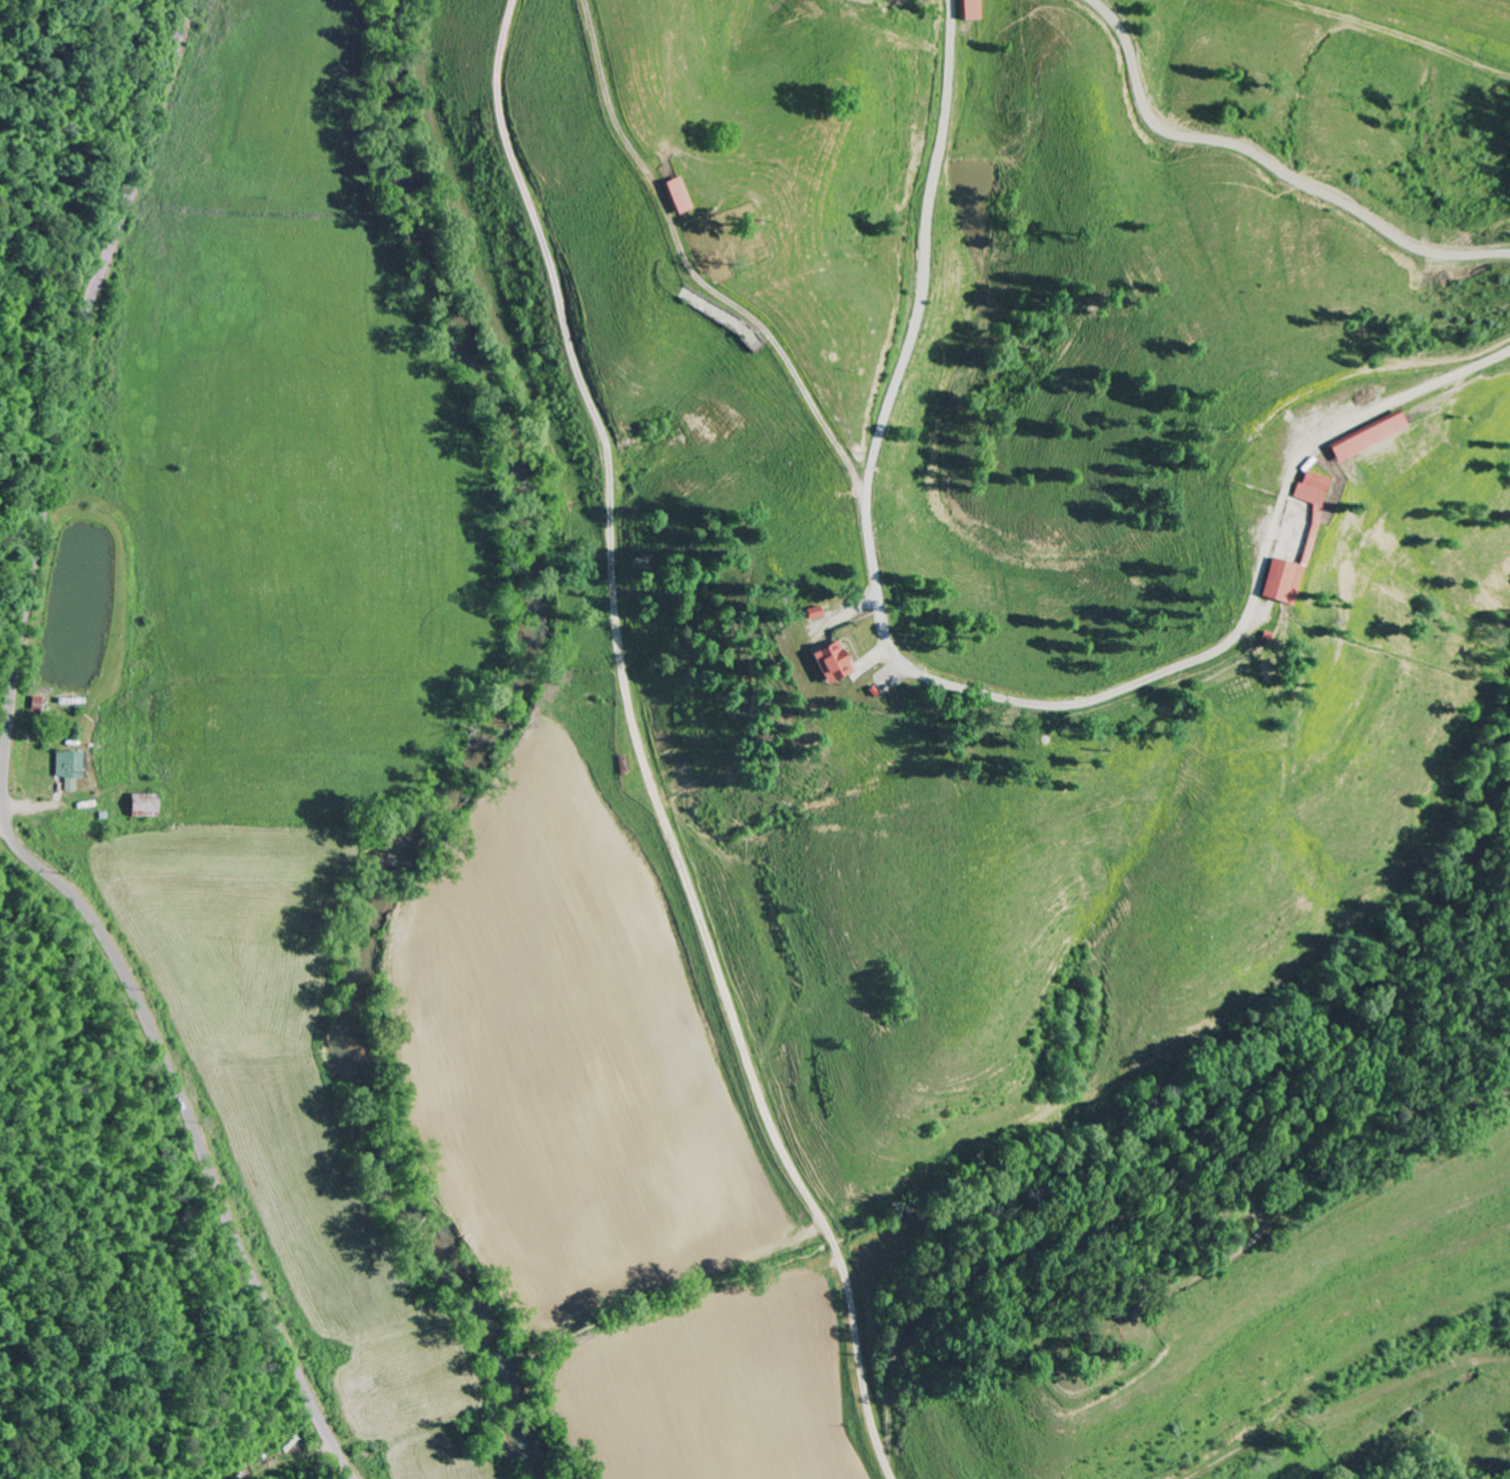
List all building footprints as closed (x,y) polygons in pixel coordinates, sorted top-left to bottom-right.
[(978,20),(977,0),(959,0),(960,21),(978,20)] [(689,210),(678,177),(660,183),(671,216),(689,210)] [(1399,428),(1392,412),(1320,443),(1327,459),(1399,428)] [(1321,476),(1298,470),(1294,482),(1290,481),(1285,497),(1313,505),(1321,476)] [(1251,596),(1284,604),(1294,565),(1261,557),(1251,596)] [(818,618),(816,607),(802,610),(804,621),(818,618)] [(849,672),(835,641),(807,654),(821,685),(849,672)] [(55,778),(63,778),(63,793),(75,793),(76,780),(81,780),(82,753),(55,752),(55,778)] [(128,817),(156,818),(156,796),(129,795),(128,817)]
